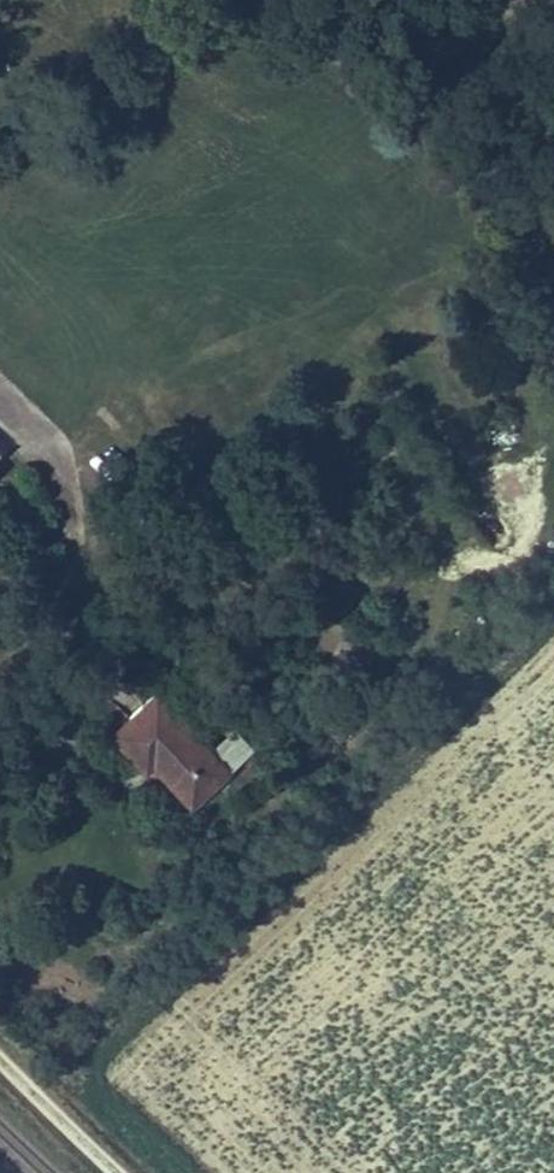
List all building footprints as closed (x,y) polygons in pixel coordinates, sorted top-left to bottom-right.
[(220,812),(255,779),(184,702),(141,742),(172,777),(180,769),(220,812)]
